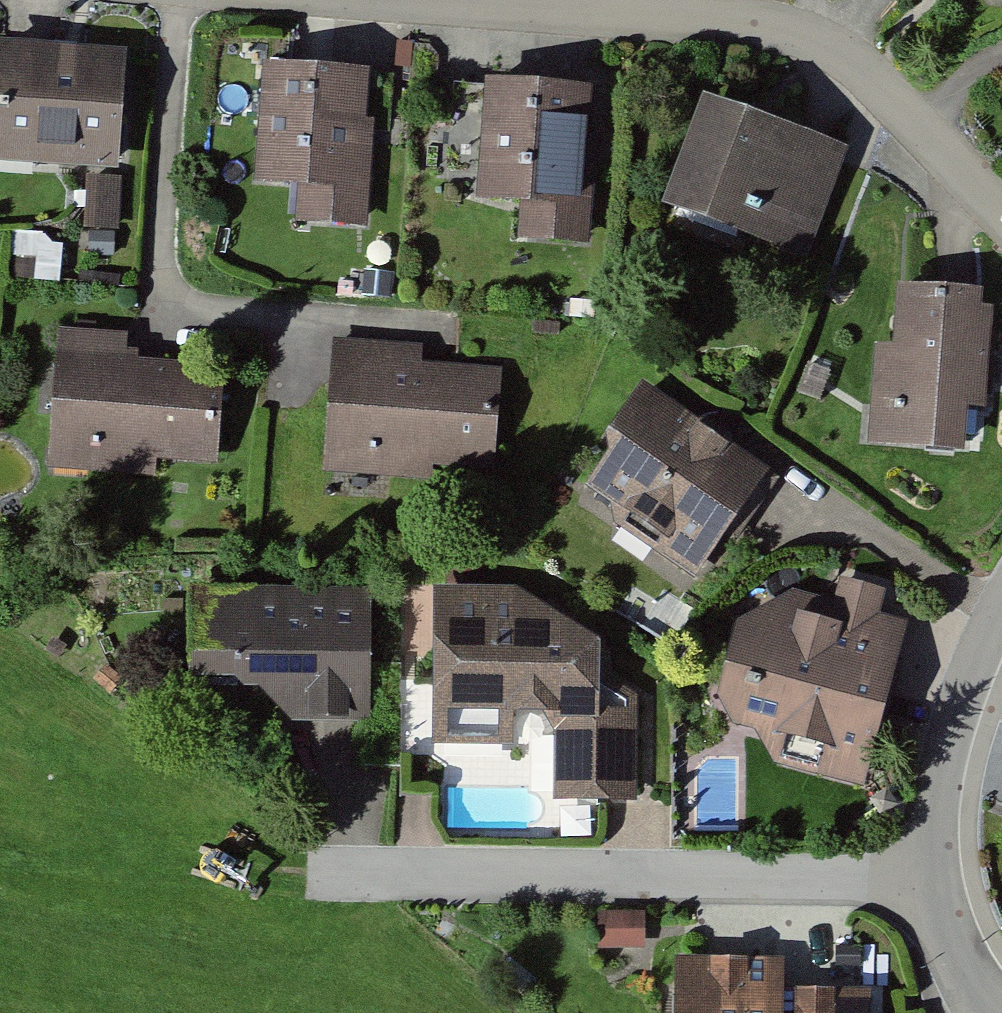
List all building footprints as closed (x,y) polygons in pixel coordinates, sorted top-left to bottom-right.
[(0,49),(0,165),(119,174),(128,59),(0,49)] [(377,76),(260,71),(254,192),(302,194),(300,228),(370,231),(377,76)] [(598,92),(483,86),(477,204),(521,207),(519,247),(589,250),(598,92)] [(845,153),(704,104),(668,207),(809,256),(845,153)] [(121,185),(87,185),(86,235),(120,235),(121,185)] [(996,297),(900,289),(895,352),(872,350),(863,452),(964,461),(968,411),(986,413),(996,297)] [(127,337),(57,335),(52,474),(221,479),(225,368),(126,364),(127,337)] [(422,347),(332,345),(328,484),(498,488),(501,371),(422,369),(422,347)] [(768,479),(644,389),(601,448),(609,454),(576,499),(692,583),(768,479)] [(793,597),(732,626),(712,704),(736,740),(760,743),(776,770),(867,792),(909,629),(882,618),(886,594),(839,580),(832,607),(793,597)] [(515,593),(434,591),(438,726),(555,723),(555,803),(643,802),(640,706),(598,680),(596,646),(515,593)] [(372,593),(188,594),(189,703),(283,702),(283,728),(373,727),(372,593)] [(546,791),(447,788),(446,833),(545,835),(546,791)] [(647,910),(600,911),(600,952),(648,952),(647,910)] [(674,955),(674,1012),(871,1012),(870,989),(783,990),(783,954),(674,955)]
